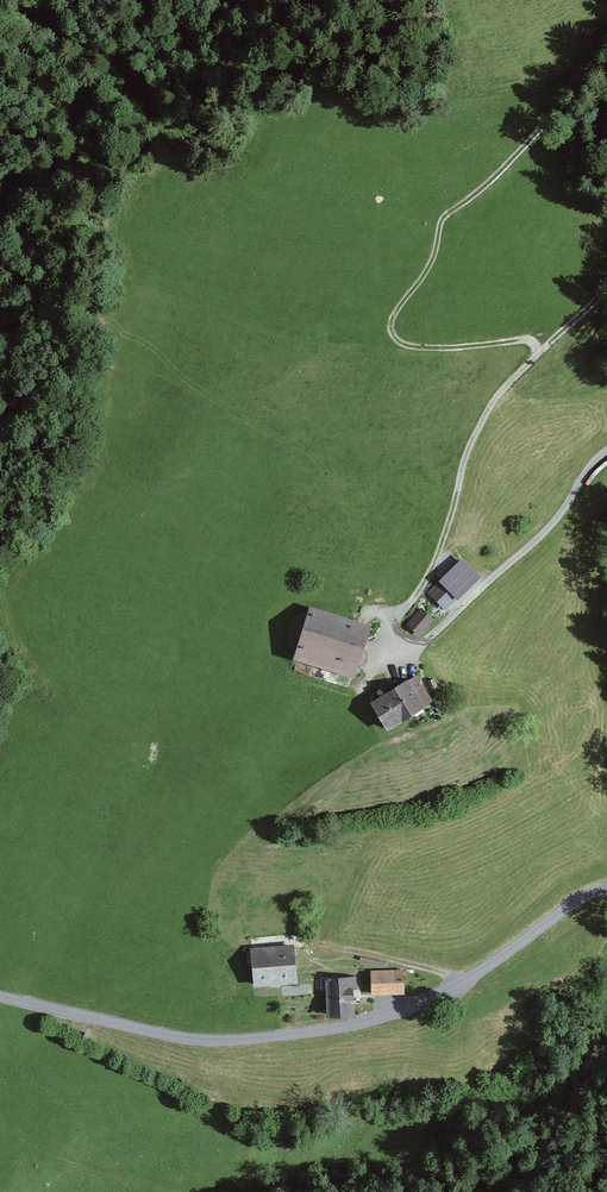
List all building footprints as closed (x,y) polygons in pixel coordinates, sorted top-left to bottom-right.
[(447,576),(425,599),(443,616),(465,594),(447,576)] [(382,626),(317,608),(302,660),(367,678),(382,626)] [(429,609),(414,623),(425,635),(440,621),(429,609)] [(427,678),(382,707),(400,735),(445,707),(427,678)] [(299,946),(258,951),(263,988),(304,983),(299,946)] [(409,972),(377,972),(377,994),(409,994),(409,972)] [(360,974),(328,977),(332,1019),(363,1016),(360,974)]
